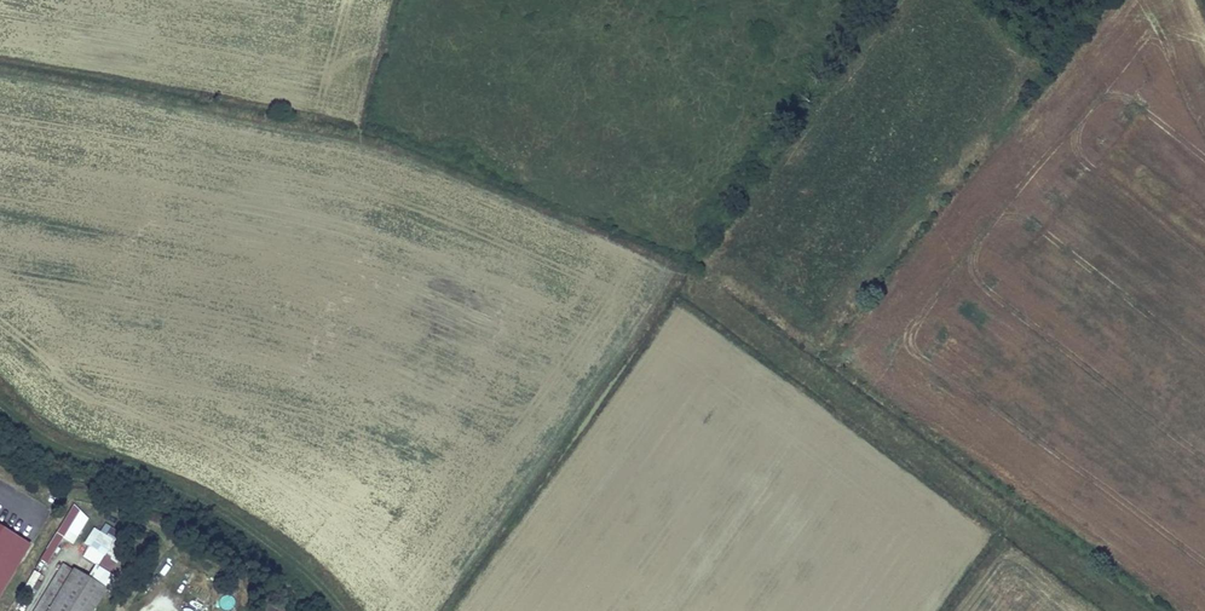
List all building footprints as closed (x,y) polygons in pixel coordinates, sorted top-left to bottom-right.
[(40,558),(49,564),(64,539),(72,544),(90,516),(73,506),(40,558)] [(27,545),(0,528),(0,590),(27,545)] [(105,593),(61,566),(33,610),(94,610),(105,593)] [(237,602),(227,594),(219,603),(228,610),(229,610),(237,602)]
